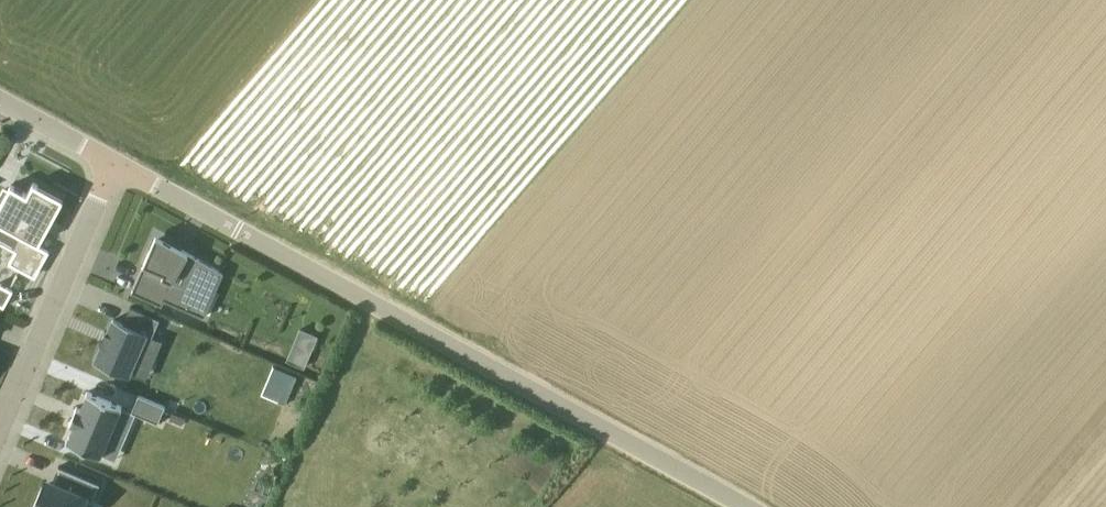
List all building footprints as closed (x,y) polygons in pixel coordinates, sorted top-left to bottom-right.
[(11,184),(0,205),(0,222),(24,236),(9,263),(35,277),(49,251),(36,244),(37,243),(39,244),(64,198),(34,182),(28,193),(11,184)] [(220,271),(183,250),(158,239),(152,252),(150,251),(142,268),(145,269),(136,291),(133,290),(132,292),(162,305),(165,299),(205,316),(205,315),(201,313),(220,271)] [(4,307),(13,290),(0,283),(0,305),(4,307)] [(106,331),(105,332),(108,333),(104,342),(101,341),(101,342),(103,344),(96,360),(129,374),(146,334),(153,337),(160,319),(131,306),(124,323),(114,319),(108,332),(106,331)] [(312,350),(294,343),(287,359),(305,367),(312,350)] [(298,376),(275,366),(268,381),(292,391),(298,376)] [(67,439),(66,441),(101,456),(102,454),(101,454),(121,407),(122,408),(123,406),(88,391),(87,393),(88,393),(81,409),(78,408),(78,407),(77,406),(70,423),(71,423),(71,422),(75,424),(68,440),(67,439)] [(165,406),(139,395),(132,412),(158,423),(165,406)] [(42,487),(34,506),(83,506),(87,498),(92,500),(99,482),(58,464),(58,466),(59,466),(49,489),(42,487)]
